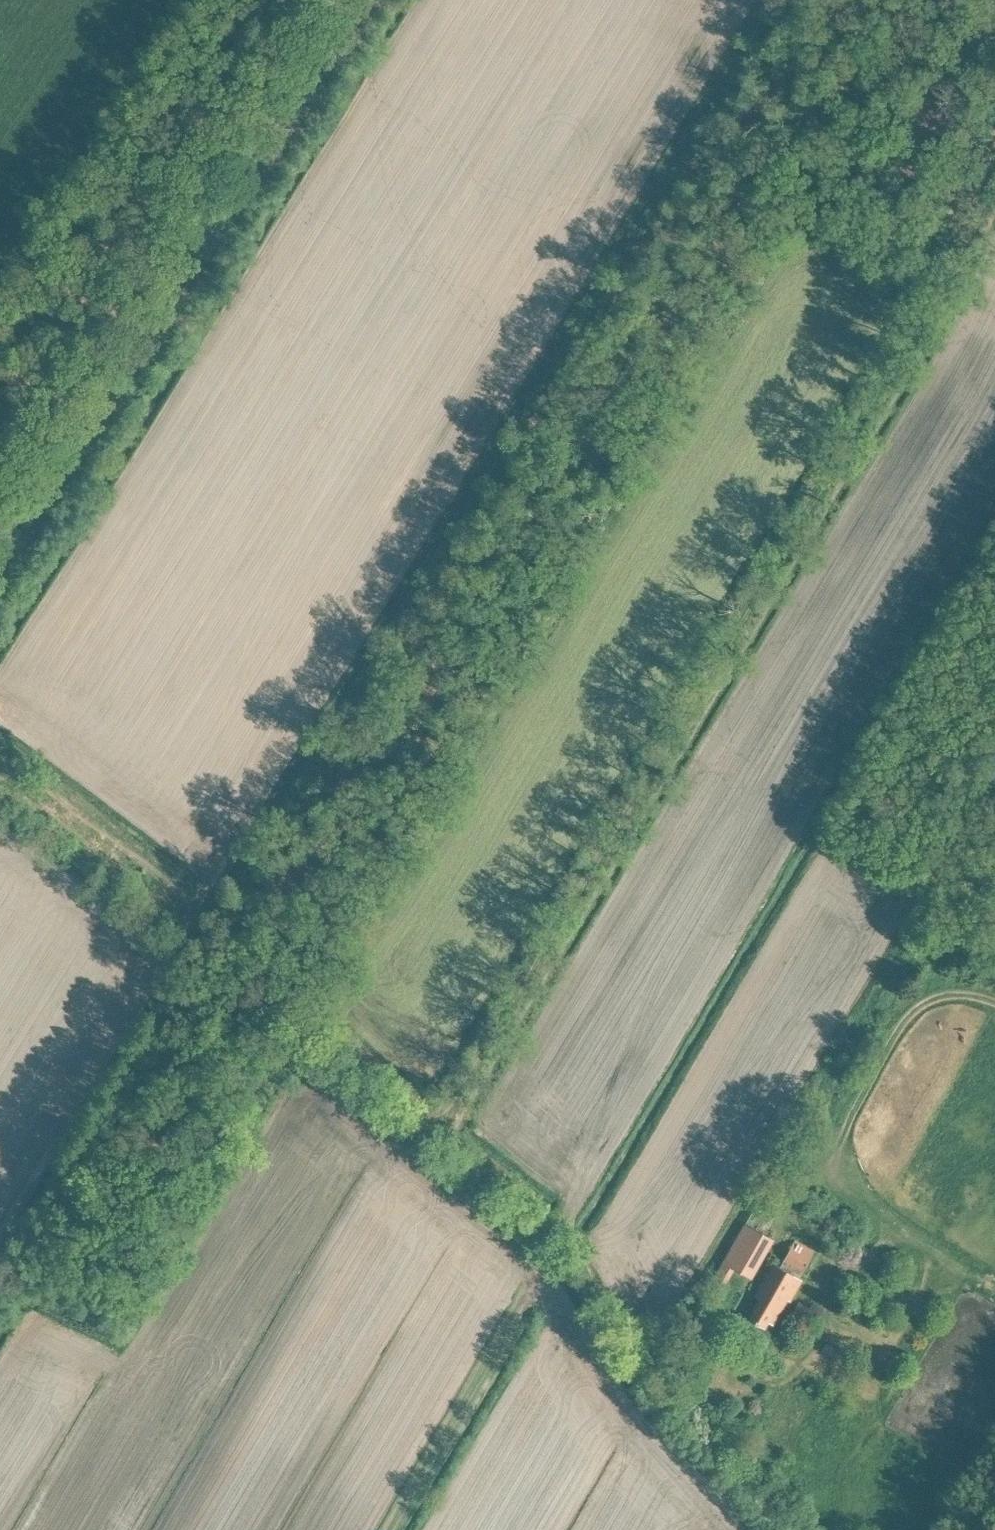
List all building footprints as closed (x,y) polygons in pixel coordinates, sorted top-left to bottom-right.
[(752,1279),(773,1240),(745,1224),(714,1280),(725,1286),(735,1269),(752,1279)] [(802,1272),(814,1251),(795,1240),(783,1261),(780,1267),(773,1263),(754,1296),(760,1299),(748,1319),(764,1328),(768,1322),(773,1324),(787,1299),(790,1301),(802,1280),(798,1278),(802,1271),(802,1272)]
